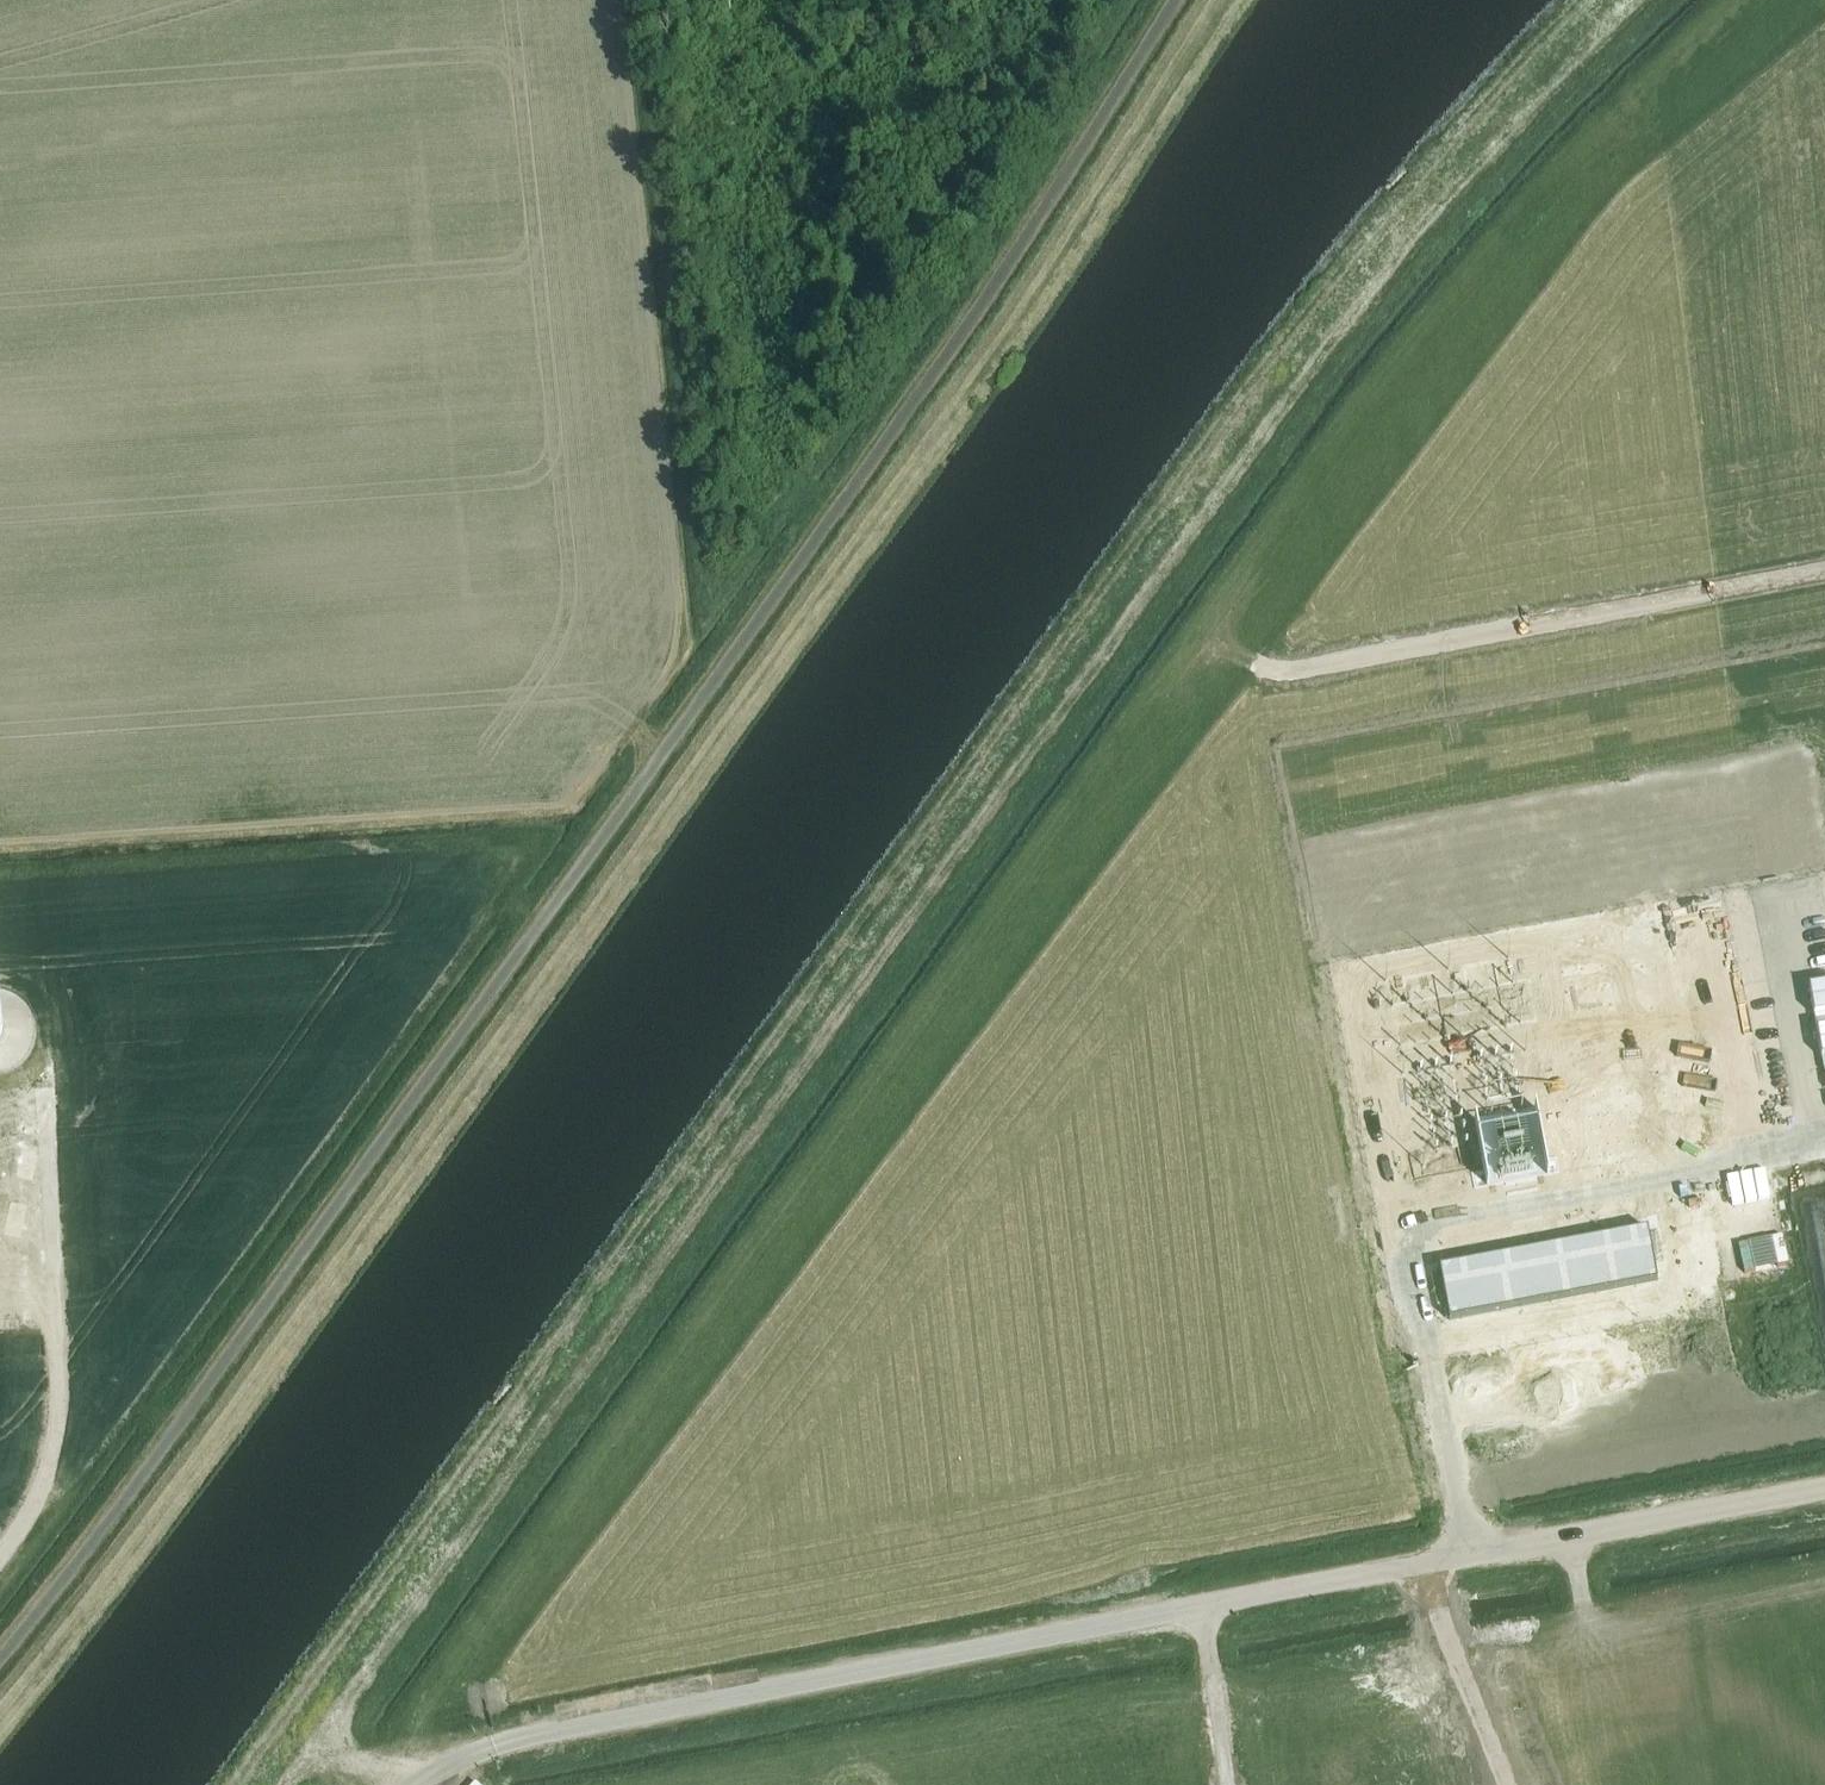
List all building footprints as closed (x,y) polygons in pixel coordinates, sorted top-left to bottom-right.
[(1690,1234),(1698,1276),(1824,1252),(1824,1211),(1824,1209),(1690,1234)] [(1449,1321),(1655,1284),(1646,1234),(1440,1271),(1449,1321)]
